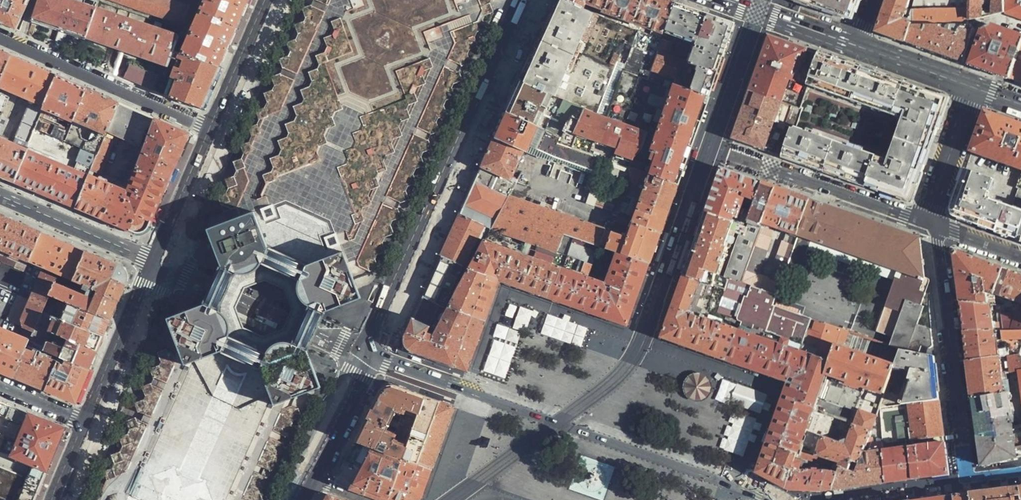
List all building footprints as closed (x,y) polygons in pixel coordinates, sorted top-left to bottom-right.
[(17,30),(30,0),(0,0),(0,22),(17,30)] [(86,38),(97,9),(71,0),(41,0),(33,21),(63,31),(86,38)] [(184,24),(190,4),(183,1),(183,0),(114,0),(184,24)] [(248,0),(206,0),(201,12),(236,28),(245,9),(248,0)] [(342,250),(355,280),(361,277),(369,274),(370,270),(379,266),(378,263),(376,257),(378,253),(384,250),(386,249),(383,241),(386,235),(394,232),(391,223),(393,218),(401,215),(398,206),(401,200),(409,197),(406,188),(408,184),(416,181),(413,171),(416,166),(424,162),(421,153),(423,149),(432,146),(428,137),(431,131),(439,128),(436,119),(438,115),(447,112),(443,103),(446,97),(455,93),(451,84),(453,80),(462,77),(461,75),(458,68),(461,62),(468,60),(470,59),(469,57),(466,50),(468,45),(475,44),(477,43),(474,33),(476,28),(485,25),(484,23),(481,17),(483,12),(490,9),(492,9),(488,0),(313,0),(311,6),(303,8),(302,9),(303,13),(305,18),(303,23),(298,24),(294,25),(295,28),(298,35),(295,41),(289,42),(286,43),(288,46),(290,52),(288,57),(283,58),(279,59),(283,69),(280,75),(271,77),(272,79),(274,87),(273,91),(266,93),(264,94),(267,104),(264,109),(256,112),(257,114),(259,121),(257,126),(251,128),(249,128),(249,130),(252,138),(249,143),(243,145),(241,146),(241,148),(244,155),(242,160),(236,162),(233,162),(236,172),(234,177),(226,180),(226,182),(228,189),(226,195),(220,196),(218,197),(221,206),(219,211),(224,223),(252,212),(271,258),(279,261),(279,262),(279,263),(279,264),(280,265),(281,266),(282,266),(283,266),(284,266),(285,266),(286,266),(286,265),(287,265),(295,268),(342,250)] [(565,0),(556,0),(547,22),(524,74),(588,103),(603,110),(632,27),(602,16),(596,14),(583,8),(565,0)] [(583,8),(587,0),(565,0),(583,8)] [(608,0),(592,0),(592,2),(593,4),(598,6),(596,14),(602,16),(604,10),(608,0)] [(604,10),(634,21),(641,0),(608,0),(604,10)] [(634,21),(664,31),(664,29),(674,1),(672,0),(641,0),(634,21)] [(859,0),(798,0),(846,17),(850,15),(854,13),(859,0)] [(900,0),(889,0),(885,12),(878,32),(907,42),(913,26),(908,27),(913,13),(907,11),(910,3),(900,0)] [(932,12),(972,10),(973,0),(917,0),(914,9),(932,9),(932,12)] [(1005,0),(973,0),(972,10),(972,19),(1004,14),(1005,0)] [(1004,14),(1020,19),(1020,0),(1005,0),(1004,14)] [(718,17),(674,1),(664,29),(697,41),(689,62),(670,55),(674,43),(641,31),(628,68),(708,96),(712,86),(721,60),(734,22),(718,17)] [(171,64),(175,50),(180,36),(97,9),(86,38),(171,66),(171,64)] [(908,27),(913,26),(972,24),(972,19),(972,10),(932,12),(913,13),(908,27)] [(227,48),(236,28),(201,12),(190,39),(180,36),(175,50),(219,67),(227,48)] [(913,26),(907,42),(935,52),(964,63),(976,29),(972,28),(972,24),(913,26)] [(970,65),(990,72),(1010,79),(1020,47),(1020,36),(994,27),(982,30),(970,65)] [(761,60),(750,90),(801,108),(820,54),(769,36),(761,60)] [(1010,79),(1020,83),(1020,47),(1010,79)] [(210,87),(219,67),(175,50),(171,64),(177,67),(165,96),(200,110),(210,87)] [(0,83),(11,56),(0,52),(0,83)] [(793,130),(783,156),(804,164),(849,180),(903,199),(915,192),(921,176),(937,129),(945,106),(941,96),(893,79),(889,78),(848,63),(820,54),(801,108),(793,130)] [(2,138),(8,120),(2,118),(9,101),(15,104),(18,96),(31,102),(14,143),(28,149),(36,129),(43,112),(57,76),(33,66),(11,56),(0,83),(0,84),(0,137),(2,138)] [(125,78),(153,91),(159,76),(130,63),(125,78)] [(634,168),(677,183),(697,127),(708,96),(628,68),(612,114),(648,130),(656,134),(649,151),(652,153),(649,160),(654,162),(652,167),(631,159),(629,166),(634,168)] [(588,103),(524,74),(516,91),(507,112),(539,126),(563,137),(573,113),(575,114),(578,109),(585,110),(588,103)] [(71,82),(57,76),(43,112),(36,129),(66,142),(71,129),(50,120),(52,116),(46,113),(46,111),(73,122),(77,114),(87,89),(71,82)] [(102,96),(87,89),(77,114),(73,122),(71,129),(66,142),(72,145),(81,148),(97,155),(118,103),(102,96)] [(733,138),(776,153),(785,127),(793,130),(801,108),(750,90),(742,113),(733,138)] [(151,129),(155,119),(134,110),(118,103),(97,155),(89,175),(90,176),(93,177),(94,172),(103,176),(108,161),(107,160),(111,151),(109,151),(114,139),(113,139),(114,135),(139,145),(146,127),(151,129)] [(603,110),(588,103),(585,110),(578,109),(575,114),(573,113),(563,137),(561,141),(599,159),(613,165),(606,181),(627,190),(634,168),(629,166),(631,159),(634,152),(641,147),(648,130),(612,114),(603,110)] [(539,126),(507,112),(502,122),(496,137),(524,151),(525,148),(529,150),(539,126)] [(1020,125),(987,113),(973,150),(1020,168),(1020,125)] [(136,169),(169,181),(182,150),(189,134),(155,119),(151,129),(136,169)] [(563,137),(539,126),(529,150),(535,152),(537,148),(553,157),(561,141),(563,137)] [(16,182),(29,150),(28,149),(14,143),(2,138),(0,137),(0,175),(16,182)] [(480,171),(476,181),(512,194),(516,187),(519,180),(512,177),(525,151),(524,151),(496,137),(493,144),(480,171)] [(599,159),(561,141),(553,157),(593,173),(599,159)] [(77,159),(81,148),(72,145),(68,156),(77,159)] [(56,199),(76,208),(90,176),(89,175),(97,155),(81,148),(77,159),(76,161),(79,162),(75,170),(29,150),(16,182),(56,199)] [(626,193),(669,208),(674,192),(677,183),(634,168),(627,190),(626,193)] [(164,192),(169,181),(136,169),(127,191),(114,185),(103,219),(135,233),(138,233),(141,233),(144,232),(146,231),(148,228),(151,224),(164,192)] [(748,228),(764,184),(722,170),(717,184),(707,213),(743,226),(748,228)] [(1018,239),(1020,229),(1020,189),(1016,187),(1009,206),(988,198),(994,180),(966,170),(959,188),(952,206),(957,218),(984,227),(1018,239)] [(85,211),(103,219),(114,185),(93,177),(90,176),(76,208),(85,211)] [(469,196),(460,214),(485,225),(495,229),(504,211),(512,194),(476,181),(469,196)] [(610,214),(612,214),(621,192),(596,183),(588,207),(610,215),(610,214)] [(772,187),(764,184),(748,228),(743,226),(741,233),(725,278),(730,280),(744,285),(778,189),(772,187)] [(744,285),(740,295),(752,299),(775,307),(800,234),(811,201),(798,196),(778,189),(744,285)] [(622,251),(650,261),(662,228),(669,208),(626,193),(617,216),(633,221),(631,226),(615,221),(613,225),(607,223),(605,228),(599,243),(602,244),(622,251)] [(605,228),(512,194),(504,211),(549,226),(565,232),(569,233),(599,243),(605,228)] [(919,290),(924,277),(923,269),(920,239),(840,211),(811,201),(800,234),(813,239),(898,270),(876,332),(893,338),(890,348),(900,352),(920,354),(922,345),(930,348),(933,345),(931,329),(918,324),(924,307),(922,306),(926,293),(919,290)] [(504,211),(495,229),(542,246),(549,226),(504,211)] [(310,352),(309,350),(313,340),(315,336),(317,330),(326,309),(362,295),(355,280),(342,250),(295,268),(293,272),(281,267),(269,262),(271,258),(252,212),(224,223),(207,229),(222,266),(214,284),(211,291),(209,296),(204,305),(201,307),(168,321),(180,351),(187,366),(233,348),(228,337),(248,345),(268,353),(259,357),(277,404),(288,400),(323,385),(310,352)] [(741,233),(743,226),(707,213),(696,244),(686,275),(726,290),(730,280),(725,278),(719,275),(735,231),(741,233)] [(452,234),(442,255),(467,266),(485,225),(460,214),(452,234)] [(0,216),(0,249),(30,261),(41,233),(16,222),(0,216)] [(565,232),(549,226),(542,246),(558,252),(565,232)] [(562,253),(569,233),(565,232),(558,252),(562,253)] [(74,280),(86,252),(70,245),(41,233),(30,261),(74,280)] [(548,292),(546,296),(627,325),(628,320),(630,316),(631,313),(634,305),(641,285),(650,261),(622,251),(613,273),(606,270),(601,283),(589,278),(593,266),(602,244),(599,243),(569,233),(562,253),(559,259),(548,292)] [(471,267),(499,280),(546,296),(548,292),(559,259),(487,234),(471,267)] [(813,239),(800,234),(775,307),(804,318),(809,303),(794,298),(813,239)] [(71,302),(110,320),(127,281),(126,275),(123,270),(120,267),(98,257),(86,252),(74,280),(85,284),(81,294),(55,284),(50,294),(71,302)] [(962,302),(992,299),(992,294),(1020,304),(1020,274),(1017,273),(960,252),(957,253),(957,256),(959,275),(962,302)] [(431,278),(423,296),(440,302),(449,305),(467,266),(442,255),(431,278)] [(601,283),(606,270),(593,266),(589,278),(601,283)] [(451,307),(484,319),(499,280),(471,267),(451,307)] [(50,294),(55,284),(57,279),(42,272),(31,298),(45,306),(50,294)] [(740,295),(744,285),(730,280),(726,290),(686,275),(669,322),(665,333),(663,338),(730,361),(752,299),(740,295)] [(423,296),(413,318),(430,324),(440,302),(423,296)] [(14,376),(27,348),(29,343),(37,326),(43,311),(45,306),(31,298),(21,320),(24,328),(25,328),(21,339),(0,331),(0,370),(14,376)] [(752,299),(730,361),(786,381),(789,382),(794,369),(807,373),(823,325),(804,318),(775,307),(752,299)] [(992,299),(962,302),(964,313),(966,331),(996,328),(1002,327),(1007,326),(1006,317),(1004,305),(999,302),(1002,321),(995,322),(992,299)] [(107,329),(110,320),(71,302),(63,319),(104,336),(107,329)] [(467,370),(484,319),(451,307),(449,305),(433,332),(428,330),(430,324),(413,318),(406,335),(405,337),(405,339),(405,341),(405,342),(406,344),(407,346),(408,348),(409,349),(410,350),(463,368),(467,370)] [(518,316),(533,320),(536,309),(521,305),(518,316)] [(101,342),(104,336),(63,319),(43,311),(37,326),(52,331),(98,351),(101,342)] [(541,333),(582,346),(589,326),(548,313),(541,333)] [(1006,317),(1007,326),(1020,325),(1020,316),(1006,317)] [(842,441),(849,443),(855,427),(873,434),(878,421),(882,406),(900,352),(890,348),(823,325),(807,373),(794,369),(789,382),(788,385),(785,394),(770,437),(783,442),(779,455),(796,460),(799,449),(816,455),(823,439),(841,446),(842,441)] [(966,331),(967,343),(970,362),(1005,357),(1020,355),(1020,354),(1020,325),(1007,326),(1002,327),(1005,347),(999,348),(996,328),(966,331)] [(44,349),(52,331),(37,326),(29,343),(44,349)] [(95,356),(98,351),(52,331),(44,349),(61,356),(90,369),(95,356)] [(34,384),(46,389),(58,361),(27,348),(14,376),(34,384)] [(931,355),(920,354),(900,352),(882,406),(939,399),(937,379),(934,356),(931,355)] [(1005,357),(1007,372),(1020,370),(1020,355),(1005,357)] [(76,402),(90,369),(61,356),(58,361),(46,389),(55,393),(76,402)] [(1005,357),(970,362),(972,383),(974,399),(1009,392),(1007,372),(1005,357)] [(701,372),(688,386),(702,400),(715,386),(701,372)] [(761,415),(768,393),(730,379),(727,384),(727,391),(730,390),(726,400),(747,410),(761,415)] [(453,407),(448,405),(395,386),(393,385),(392,385),(390,385),(388,385),(386,386),(385,386),(383,387),(382,388),(381,390),(379,392),(357,436),(334,481),(383,499),(418,499),(422,497),(424,491),(453,407)] [(1009,392),(974,399),(976,412),(979,437),(1009,430),(1008,414),(1012,413),(1009,392)] [(942,418),(939,399),(882,406),(878,421),(886,483),(917,478),(948,474),(942,418)] [(9,454),(26,413),(0,401),(0,450),(9,454)] [(745,456),(758,419),(738,412),(725,449),(745,456)] [(33,415),(26,413),(9,454),(34,464),(48,470),(56,451),(65,429),(33,415)] [(979,437),(983,466),(1015,458),(1020,457),(1020,425),(1014,426),(1012,413),(1008,414),(1009,430),(979,437)] [(861,486),(886,483),(878,421),(873,434),(862,465),(840,468),(838,475),(833,490),(849,488),(861,486)] [(862,465),(873,434),(855,427),(849,443),(842,441),(841,446),(823,439),(816,455),(832,461),(842,464),(840,468),(862,465)] [(783,442),(770,437),(758,473),(764,476),(788,488),(800,472),(803,463),(801,462),(796,460),(779,455),(783,442)] [(799,449),(796,460),(801,462),(803,457),(830,466),(832,461),(816,455),(799,449)] [(48,470),(34,464),(29,477),(26,476),(24,480),(27,481),(24,489),(22,489),(20,490),(19,492),(20,495),(21,496),(20,499),(35,499),(36,497),(48,470)] [(0,467),(0,496),(9,499),(14,499),(24,477),(0,467)] [(800,472),(788,488),(808,490),(823,492),(833,490),(838,475),(829,473),(800,472)] [(951,494),(952,499),(1018,499),(1017,485),(986,489),(968,492),(951,494)]
